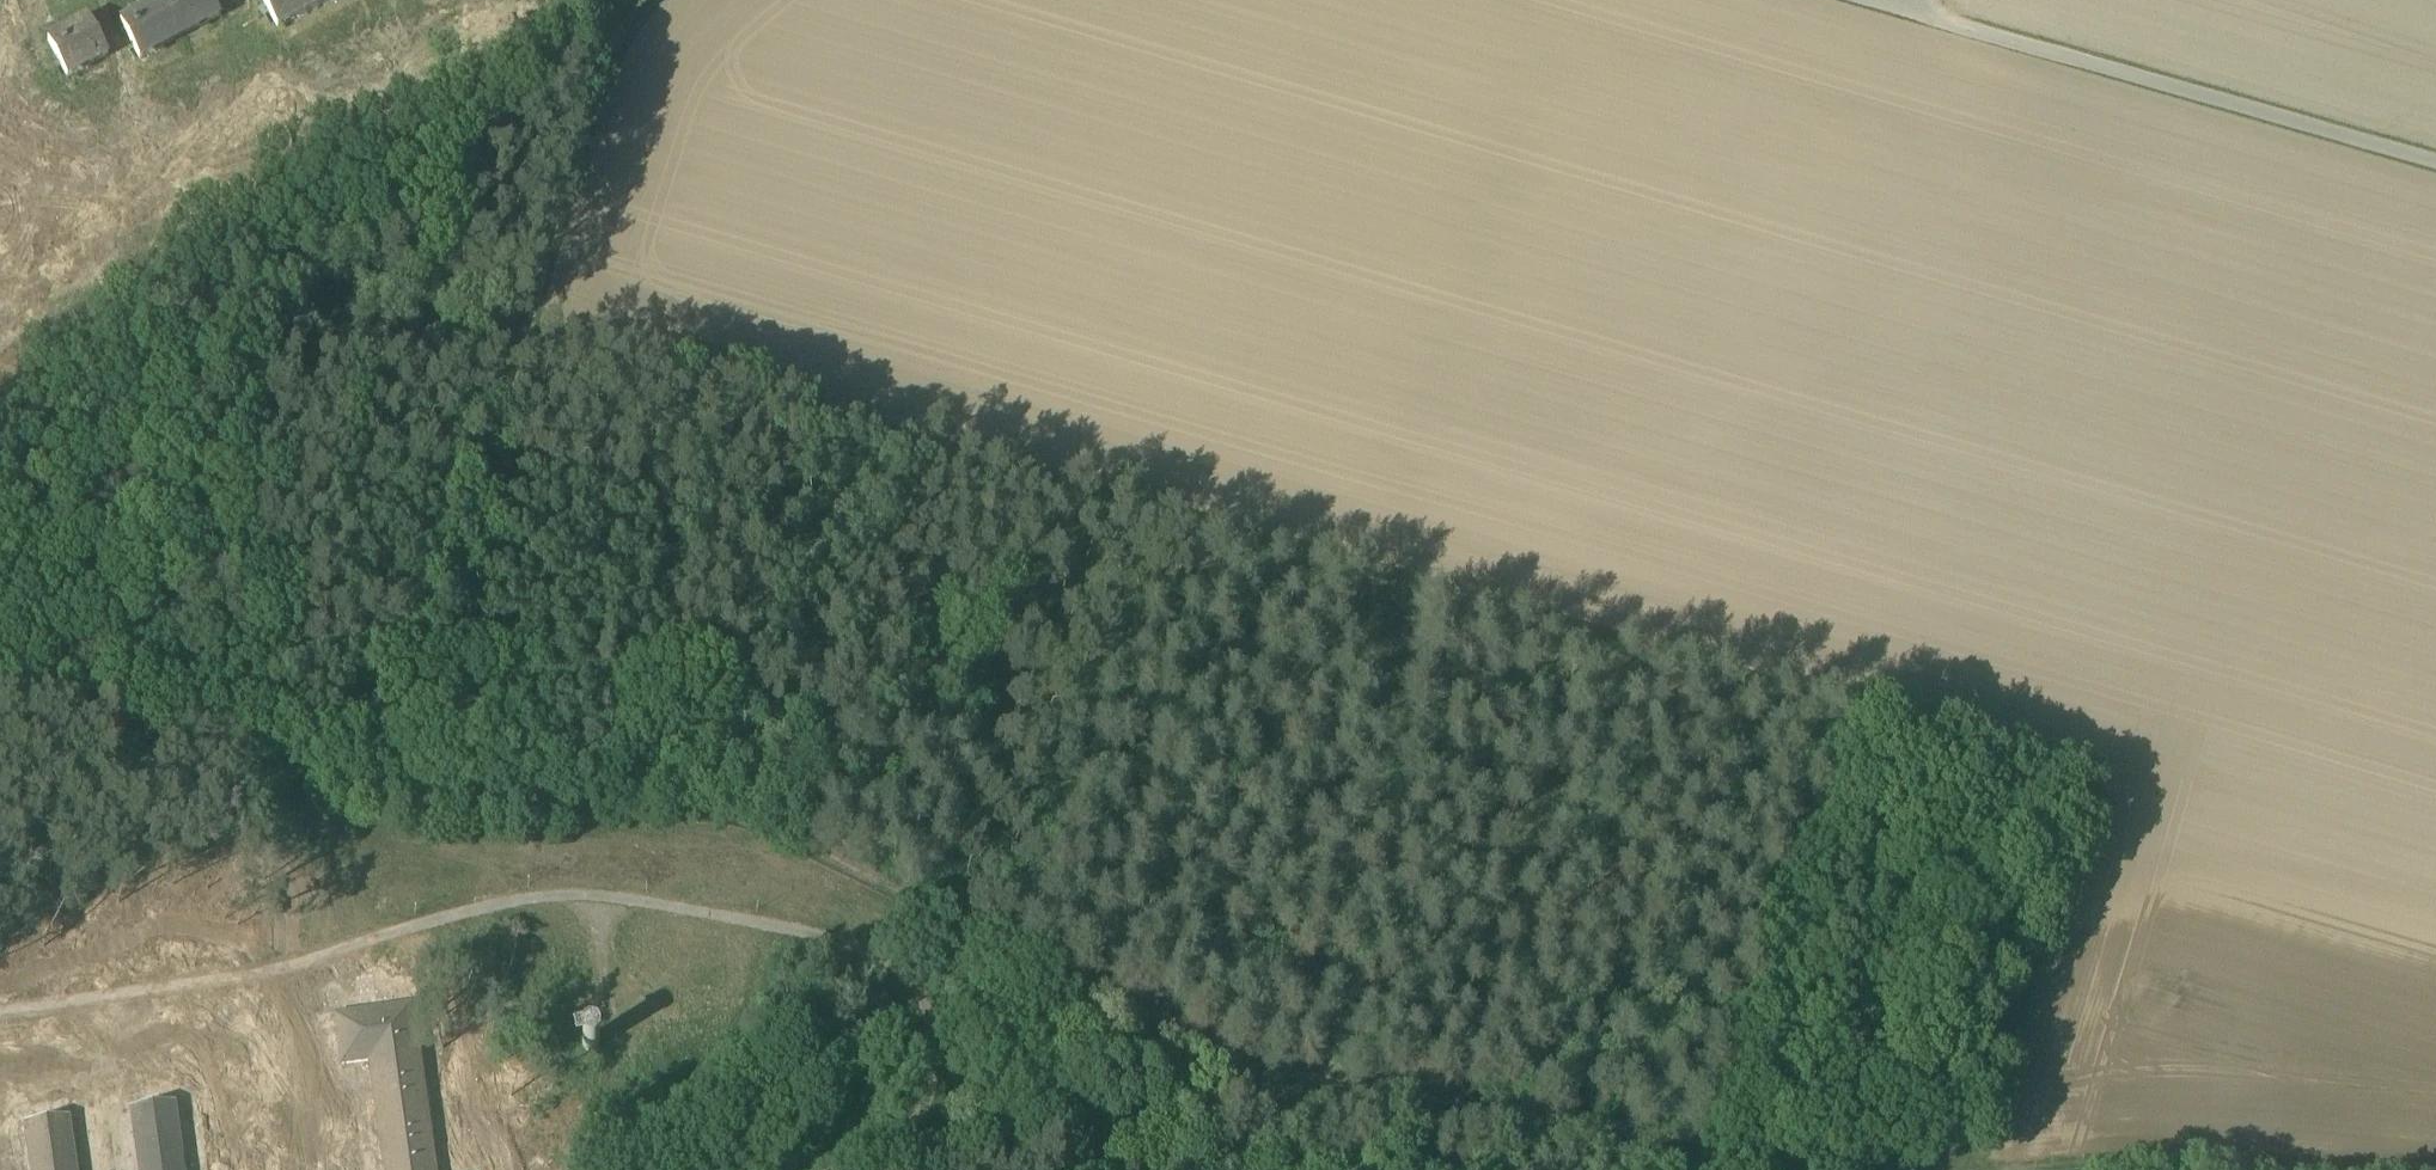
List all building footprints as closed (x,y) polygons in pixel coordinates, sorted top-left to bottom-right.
[(160,4),(180,40),(219,19),(209,0),(167,0),(160,4)] [(314,9),(309,0),(263,0),(278,28),(314,9)] [(314,9),(332,0),(309,0),(314,9)] [(140,61),(180,40),(160,4),(121,25),(140,61)] [(48,43),(68,77),(107,55),(87,20),(48,43)] [(342,1005),(344,1056),(417,1054),(415,1003),(342,1005)] [(178,1102),(130,1108),(138,1169),(186,1169),(178,1102)]
